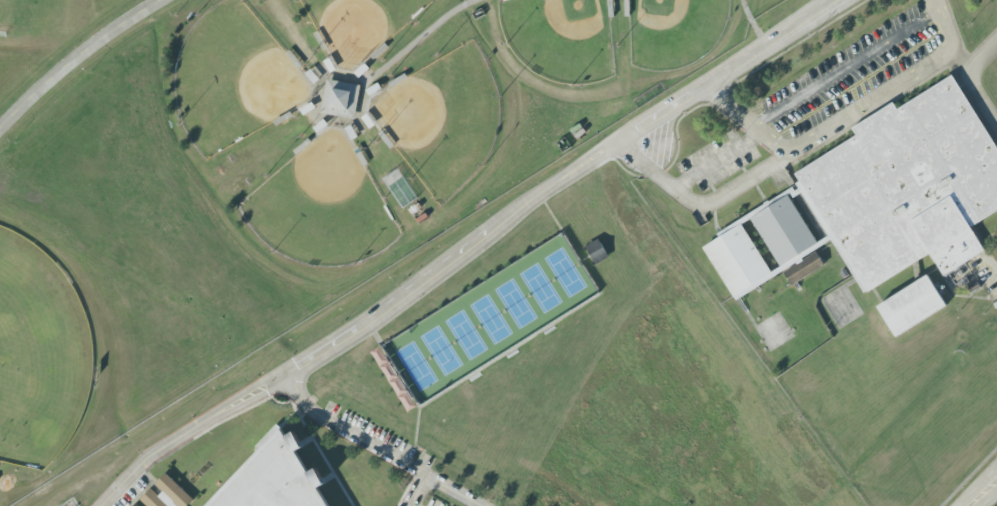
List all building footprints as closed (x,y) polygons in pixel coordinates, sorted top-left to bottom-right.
[(950,76),(996,157),(996,210),(972,226),(988,252),(952,277),(934,254),(870,296),(792,174),(950,76)] [(354,120),(361,86),(327,80),(321,113),(354,120)] [(596,265),(609,258),(599,239),(586,247),(596,265)] [(783,271),(790,285),(825,267),(818,253),(783,271)] [(947,307),(928,276),(878,306),(896,337),(947,307)] [(290,442),(333,505),(230,505),(290,442)] [(166,474),(154,487),(153,486),(140,500),(147,505),(189,505),(194,500),(166,474)]
